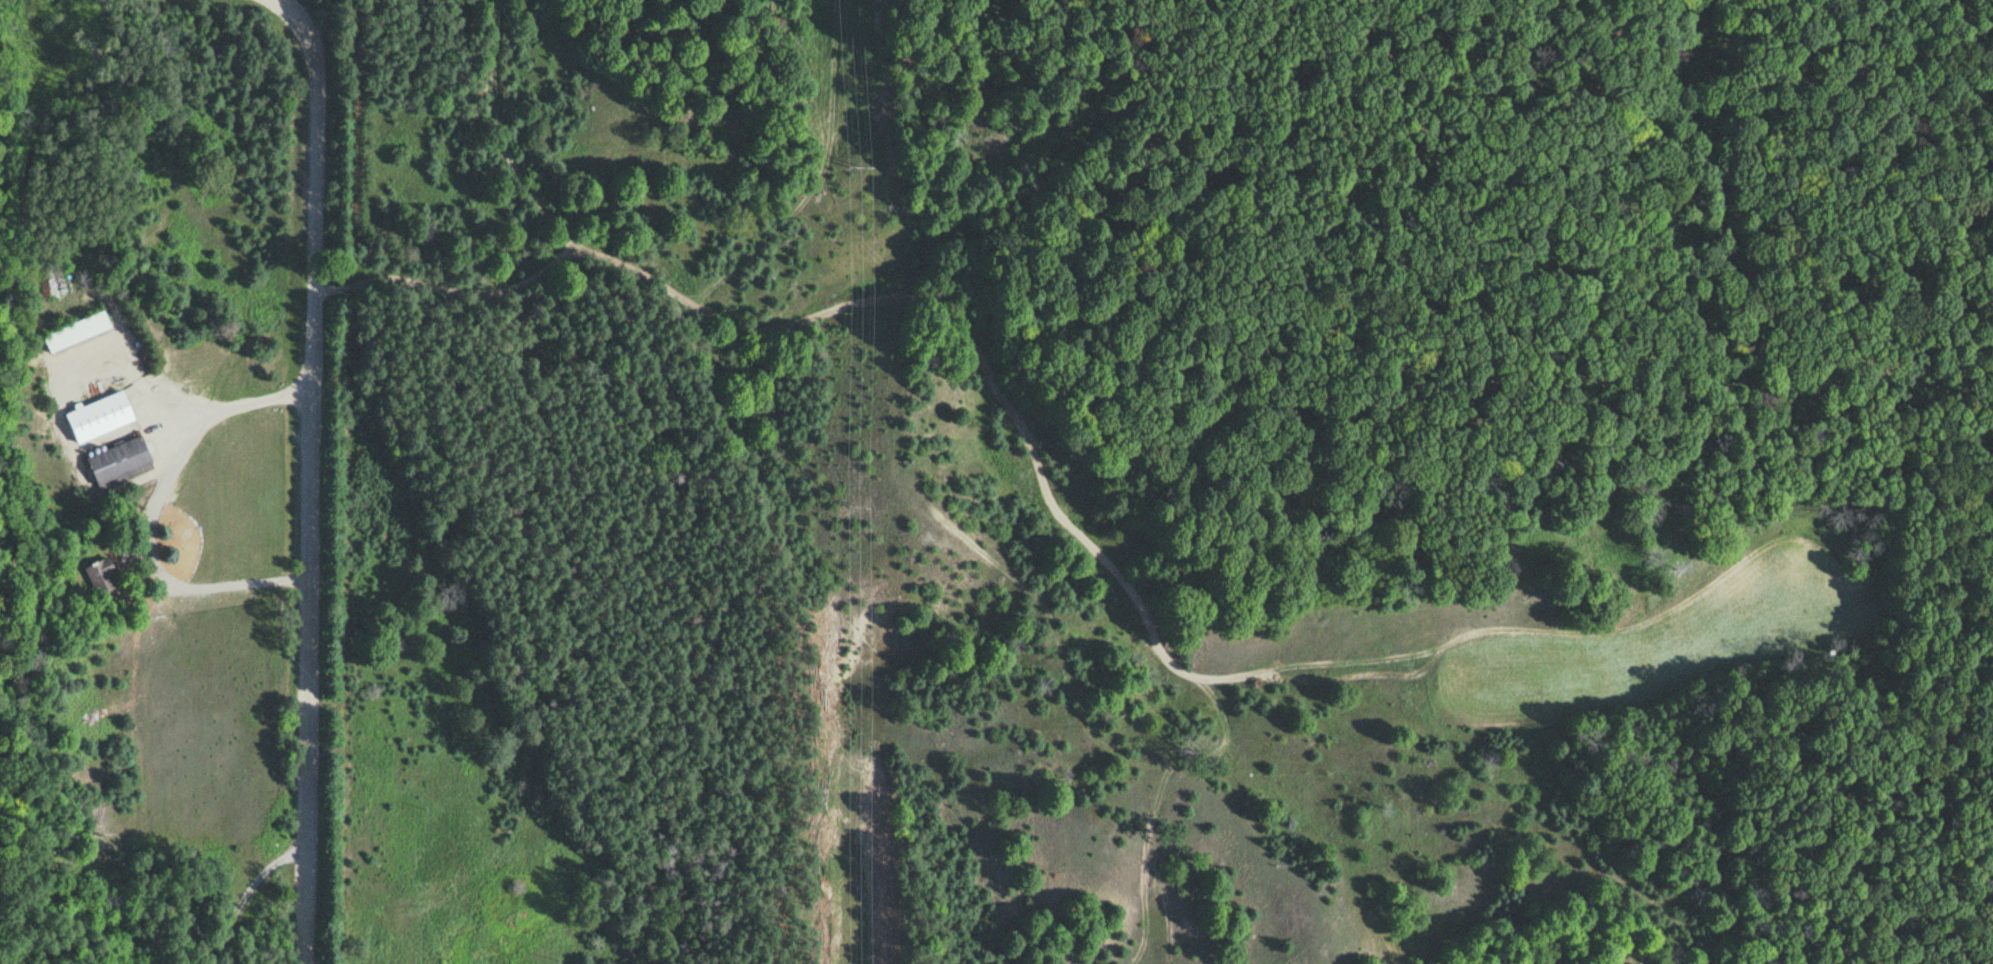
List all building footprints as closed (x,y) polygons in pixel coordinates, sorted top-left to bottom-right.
[(40,334),(46,351),(108,328),(102,310),(40,334)] [(133,422),(121,390),(62,412),(75,444),(133,422)] [(85,457),(98,492),(153,470),(140,435),(85,457)] [(105,557),(85,564),(96,595),(116,588),(105,557)]
